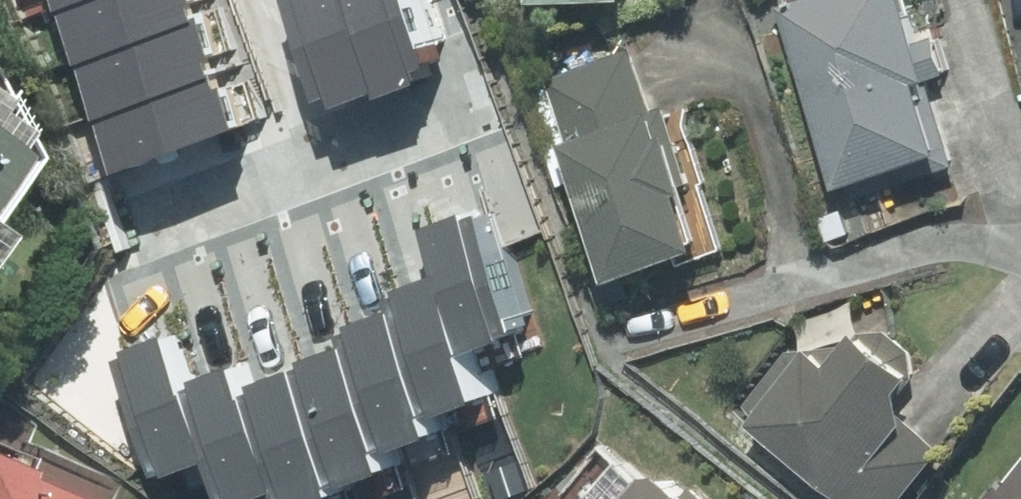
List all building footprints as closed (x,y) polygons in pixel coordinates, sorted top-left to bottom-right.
[(54,10),(82,0),(51,0),(54,10)] [(73,65),(203,20),(196,0),(82,0),(54,10),(73,65)] [(340,99),(392,79),(363,0),(303,0),(340,99)] [(392,79),(445,60),(422,0),(363,0),(392,79)] [(942,77),(930,39),(906,46),(891,0),(795,0),(771,8),(829,189),(844,184),(849,201),(953,168),(926,82),(942,77)] [(73,65),(94,121),(222,75),(203,20),(73,65)] [(647,109),(627,52),(543,81),(564,141),(553,145),(602,283),(670,259),(674,269),(721,253),(697,186),(701,184),(681,126),(682,111),(663,117),(658,105),(647,109)] [(43,153),(6,69),(0,71),(0,216),(43,153)] [(94,121),(112,172),(241,126),(222,75),(94,121)] [(461,262),(487,335),(536,318),(492,196),(443,214),(461,262)] [(24,236),(0,219),(0,271),(24,236)] [(418,287),(457,396),(503,380),(487,335),(461,262),(415,279),(418,287)] [(375,330),(409,430),(462,411),(457,396),(418,287),(367,305),(375,330)] [(186,461),(241,441),(213,366),(195,318),(139,339),(186,461)] [(375,330),(322,348),(324,354),(365,469),(416,451),(409,430),(375,330)] [(881,333),(845,337),(817,368),(801,352),(786,353),(742,407),(750,417),(744,427),(837,498),(897,498),(935,453),(895,416),(889,395),(909,371),(905,356),(881,333)] [(259,490),(309,471),(273,372),(264,347),(213,366),(241,441),(259,490)] [(365,469),(324,354),(273,372),(309,471),(316,493),(367,475),(365,469)] [(622,452),(579,498),(673,498),(622,452)] [(0,458),(0,498),(78,498),(37,482),(40,474),(0,458)] [(992,498),(1020,498),(1020,463),(992,498)] [(689,481),(673,498),(709,498),(689,481)]
